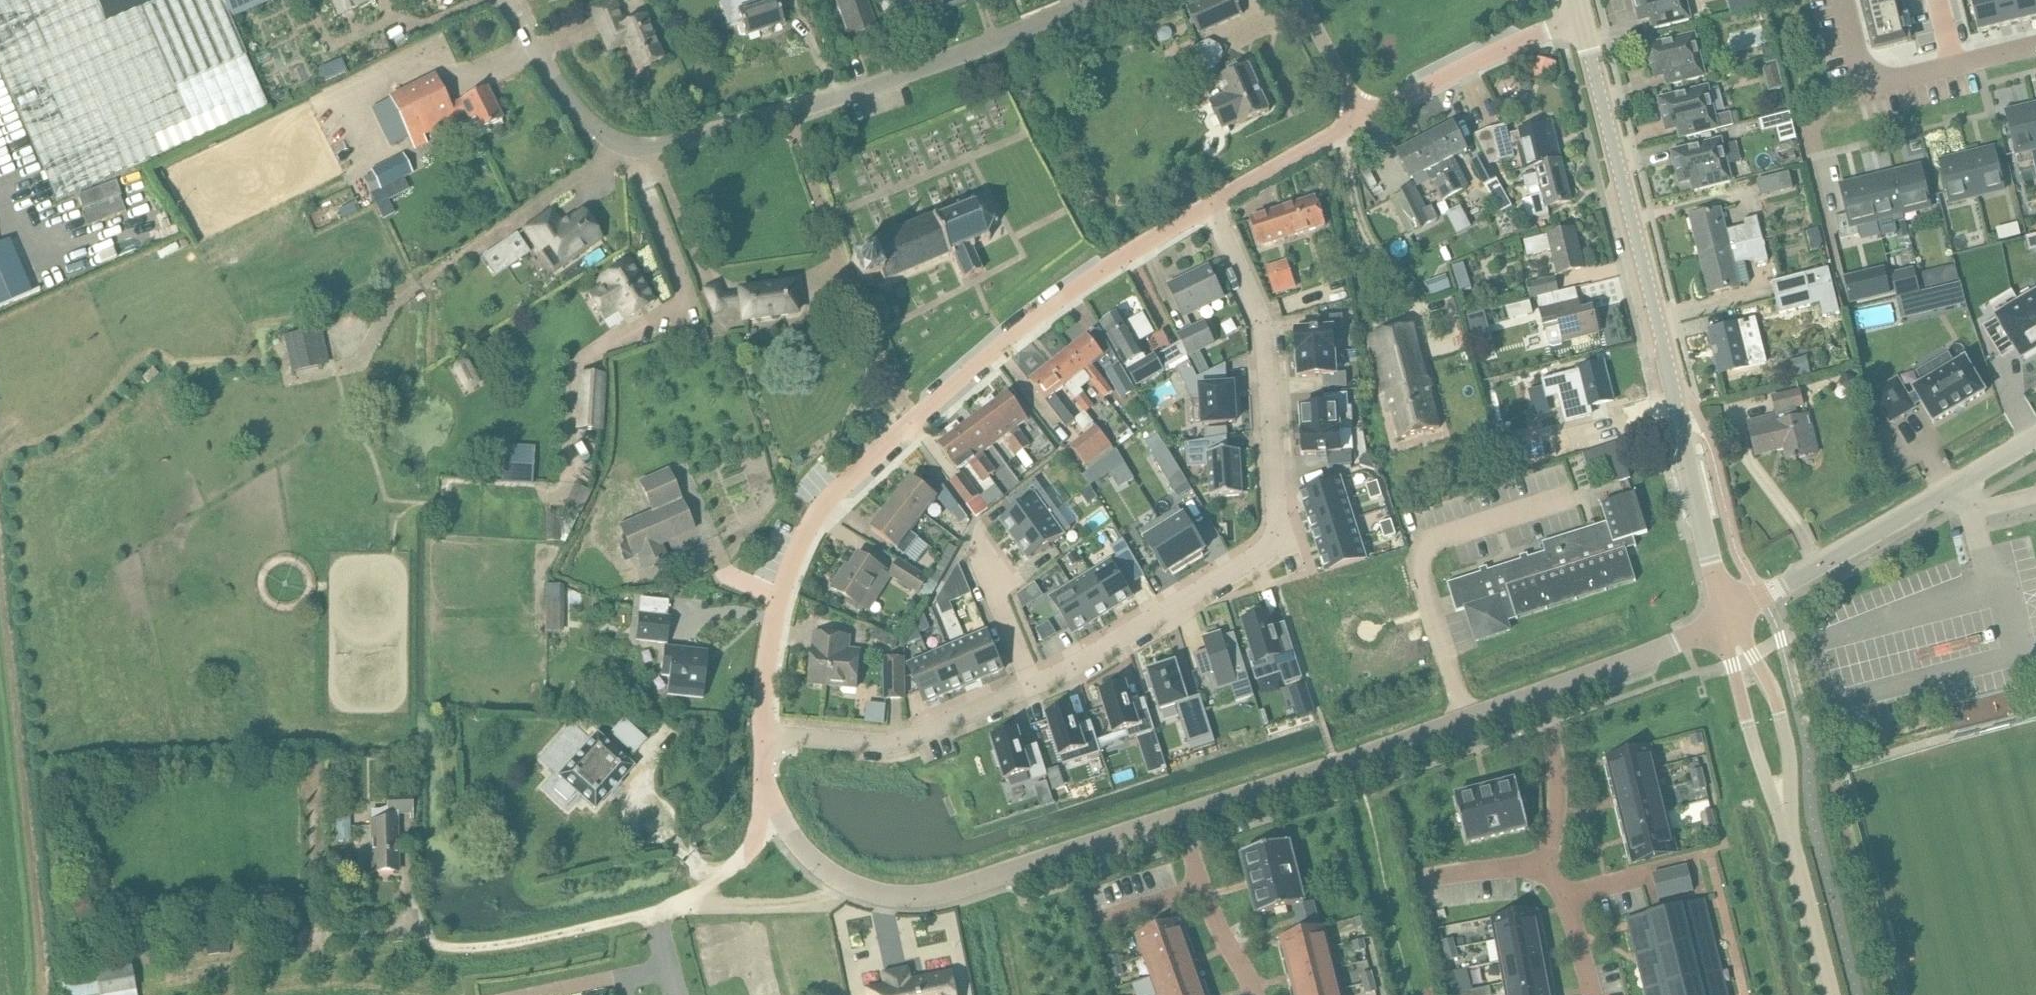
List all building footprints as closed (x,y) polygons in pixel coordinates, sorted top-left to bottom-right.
[(56,201),(198,140),(142,11),(108,26),(96,0),(0,0),(0,70),(56,201)] [(108,26),(142,11),(198,140),(268,109),(251,70),(229,17),(269,0),(96,0),(108,26)] [(339,16),(373,0),(331,0),(339,16)] [(626,24),(616,0),(591,11),(609,51),(626,44),(637,70),(663,59),(644,16),(626,24)] [(762,5),(752,8),(748,5),(741,7),(740,12),(737,13),(746,38),(784,25),(776,0),(761,0),(762,5)] [(849,38),(853,36),(855,42),(870,36),(868,31),(876,28),(866,0),(836,0),(849,38)] [(886,2),(895,28),(966,2),(965,0),(885,0),(886,2)] [(1199,34),(1243,14),(1236,0),(1206,0),(1188,8),(1199,34)] [(1651,17),(1654,29),(1690,20),(1685,0),(1635,0),(1640,20),(1651,17)] [(1728,2),(1731,14),(1749,10),(1766,5),(1765,0),(1736,0),(1728,2)] [(1873,54),(1913,44),(1910,32),(1912,31),(1908,16),(1906,16),(1902,0),(1859,0),(1873,54)] [(1979,34),(2001,28),(1994,0),(1971,0),(1979,34)] [(2001,28),(2021,23),(2016,0),(1994,0),(2001,28)] [(2021,23),(2035,20),(2035,0),(2016,0),(2021,23)] [(1655,76),(1665,74),(1669,86),(1704,77),(1694,36),(1647,47),(1655,76)] [(1773,42),(1761,46),(1765,59),(1778,56),(1773,42)] [(268,51),(256,56),(260,64),(271,60),(268,51)] [(1530,55),(1527,69),(1534,70),(1531,79),(1551,84),(1554,73),(1557,61),(1530,55)] [(330,64),(319,69),(325,82),(347,73),(341,59),(330,64)] [(1769,91),(1783,88),(1777,61),(1763,64),(1769,91)] [(1222,130),(1239,122),(1240,124),(1270,111),(1249,64),(1219,78),(1227,94),(1210,102),(1222,130)] [(449,107),(435,79),(402,96),(401,93),(390,99),(390,100),(371,109),(389,145),(408,135),(414,148),(425,143),(421,134),(451,119),(454,126),(456,125),(463,140),(476,133),(502,120),(487,88),(449,107)] [(1668,129),(1679,126),(1682,138),(1717,129),(1739,124),(1737,111),(1714,116),(1707,88),(1660,100),(1668,129)] [(280,91),(272,94),(275,103),(284,99),(280,91)] [(2006,112),(2011,131),(2016,154),(2032,150),(2035,168),(2035,117),(2033,105),(2021,108),(2017,109),(2006,112)] [(1492,128),(1500,160),(1514,157),(1513,151),(1518,149),(1523,169),(1536,166),(1553,161),(1561,159),(1552,122),(1509,133),(1507,124),(1492,128)] [(1468,153),(1453,125),(1427,138),(1456,194),(1467,188),(1457,169),(1451,172),(1447,164),(1468,153)] [(1500,160),(1492,128),(1488,129),(1476,134),(1484,152),(1490,165),(1500,160)] [(1427,138),(1398,153),(1413,181),(1430,173),(1443,201),(1456,194),(1427,138)] [(1731,182),(1726,165),(1741,161),(1737,142),(1722,146),(1720,141),(1674,153),(1681,182),(1692,179),(1695,191),(1731,182)] [(1967,154),(1977,196),(2004,190),(1994,148),(1967,154)] [(363,179),(370,195),(413,174),(402,153),(370,172),(373,175),(363,179)] [(1977,196),(1967,154),(1940,161),(1951,203),(1977,196)] [(1473,163),(1484,185),(1497,179),(1490,165),(1485,157),(1473,163)] [(1526,187),(1531,196),(1536,217),(1550,213),(1548,207),(1572,201),(1561,159),(1553,161),(1536,166),(1538,174),(1524,177),(1526,187)] [(1931,208),(1921,165),(1894,172),(1904,214),(1931,208)] [(1794,187),(1790,171),(1758,180),(1762,196),(1794,187)] [(1894,172),(1867,178),(1878,221),(1904,214),(1894,172)] [(1839,216),(1836,217),(1841,239),(1860,234),(1858,226),(1878,221),(1867,178),(1858,181),(1854,182),(1841,185),(1845,204),(1845,205),(1848,214),(1839,216)] [(1401,193),(1391,198),(1400,215),(1408,233),(1419,227),(1436,218),(1438,217),(1432,205),(1426,208),(1412,183),(1400,189),(1401,193)] [(1316,197),(1250,219),(1260,247),(1326,225),(1316,197)] [(866,246),(869,254),(879,276),(882,284),(950,255),(952,258),(953,257),(963,279),(982,271),(973,249),(987,243),(990,240),(996,226),(997,223),(991,208),(989,206),(974,200),(971,200),(933,215),(934,217),(866,246)] [(1457,232),(1471,227),(1463,205),(1449,210),(1457,232)] [(1745,225),(1725,230),(1720,209),(1690,217),(1700,254),(1763,239),(1757,216),(1744,220),(1745,225)] [(524,230),(540,254),(553,245),(565,263),(561,265),(562,266),(602,239),(583,211),(562,225),(552,211),(524,230)] [(1905,220),(1899,221),(1903,239),(1910,237),(1905,220)] [(2022,223),(1996,230),(1999,243),(2026,236),(2022,223)] [(1819,228),(1809,230),(1814,250),(1824,247),(1819,228)] [(1575,229),(1525,241),(1528,257),(1551,251),(1557,275),(1585,268),(1575,229)] [(517,233),(482,257),(496,277),(530,253),(517,233)] [(2027,238),(2030,251),(2035,250),(2035,235),(2027,238)] [(1769,261),(1763,239),(1700,254),(1709,293),(1739,286),(1734,264),(1753,259),(1755,265),(1769,261)] [(861,285),(879,276),(869,254),(851,262),(861,285)] [(1298,288),(1288,259),(1265,267),(1274,295),(1298,288)] [(603,286),(588,295),(599,313),(605,322),(620,313),(625,321),(654,303),(630,262),(600,280),(603,286)] [(1956,265),(1941,268),(1945,284),(1959,280),(1956,265)] [(1184,317),(1224,298),(1209,267),(1169,286),(1184,317)] [(1914,267),(1891,273),(1897,298),(1921,292),(1914,267)] [(1828,268),(1805,274),(1809,290),(1832,284),(1828,268)] [(1885,269),(1845,278),(1851,302),(1890,293),(1885,269)] [(1805,274),(1772,282),(1776,298),(1809,290),(1805,274)] [(1447,275),(1427,282),(1431,295),(1452,288),(1447,275)] [(1530,285),(1533,298),(1558,292),(1555,278),(1530,285)] [(1897,298),(1896,298),(1902,319),(1966,304),(1961,282),(1960,282),(1921,292),(1897,298)] [(1832,284),(1809,290),(1812,304),(1820,302),(1824,317),(1840,313),(1832,284)] [(740,307),(742,321),(796,314),(793,285),(738,292),(739,296),(723,298),(718,286),(704,292),(714,314),(726,309),(740,307)] [(1809,290),(1776,298),(1780,312),(1812,304),(1809,290)] [(2020,304),(2035,330),(2035,294),(2020,304)] [(1530,299),(1520,301),(1523,313),(1532,310),(1530,299)] [(1540,308),(1550,345),(1553,346),(1562,344),(1564,341),(1599,333),(1593,308),(1581,311),(1578,299),(1555,305),(1540,308)] [(1982,327),(1999,354),(2013,345),(2022,359),(2025,357),(2027,360),(2035,355),(2035,330),(2020,304),(1982,327)] [(1467,317),(1471,332),(1493,327),(1490,311),(1467,317)] [(1121,313),(1103,324),(1113,341),(1140,388),(1165,373),(1163,370),(1157,359),(1150,363),(1147,358),(1146,357),(1147,357),(1139,343),(1155,333),(1150,323),(1144,313),(1127,322),(1121,313)] [(1320,329),(1296,330),(1298,353),(1335,351),(1334,329),(1344,328),(1343,315),(1319,317),(1320,329)] [(1755,319),(1710,330),(1720,373),(1766,362),(1755,319)] [(1200,377),(1210,371),(1201,352),(1214,345),(1204,323),(1179,335),(1200,377)] [(1413,326),(1370,337),(1383,399),(1387,414),(1393,413),(1400,439),(1440,428),(1413,326)] [(694,347),(710,342),(704,327),(689,332),(694,347)] [(329,365),(321,329),(285,336),(293,373),(329,365)] [(1089,337),(1069,352),(1092,381),(1104,397),(1120,417),(1126,413),(1111,392),(1113,390),(1093,365),(1104,356),(1089,337)] [(1335,351),(1298,353),(1299,377),(1322,375),(1323,387),(1348,385),(1347,372),(1337,373),(1336,362),(1335,351)] [(1050,367),(1065,387),(1086,413),(1095,405),(1082,389),(1092,381),(1069,352),(1050,367)] [(1898,376),(1873,390),(1891,422),(1917,408),(1915,405),(1921,402),(1932,422),(1933,424),(1935,423),(1952,412),(1952,413),(1966,404),(1984,393),(1984,394),(1986,393),(1985,391),(1967,361),(1967,360),(1966,359),(1964,360),(1955,365),(1948,354),(1933,363),(1940,374),(1915,389),(1913,390),(1914,392),(1909,395),(1898,376)] [(1808,356),(1790,360),(1794,377),(1811,373),(1808,356)] [(456,363),(453,369),(465,392),(481,383),(469,360),(463,359),(456,363)] [(1198,379),(1190,362),(1179,368),(1192,397),(1203,396),(1205,422),(1235,420),(1233,386),(1227,386),(1226,365),(1198,379)] [(1578,372),(1550,379),(1555,397),(1560,418),(1575,414),(1581,413),(1586,412),(1587,412),(1586,408),(1595,406),(1614,401),(1604,363),(1585,368),(1577,369),(1578,372)] [(1121,366),(1107,374),(1122,399),(1135,391),(1121,366)] [(1050,367),(1031,382),(1067,428),(1076,421),(1055,395),(1065,387),(1050,367)] [(603,431),(606,375),(579,373),(576,430),(603,431)] [(1847,374),(1841,386),(1855,393),(1861,381),(1847,374)] [(1779,414),(1749,422),(1756,454),(1785,447),(1789,460),(1793,459),(1794,461),(1797,460),(1796,458),(1818,453),(1809,415),(1801,417),(1798,407),(1805,405),(1802,391),(1775,398),(1779,414)] [(992,396),(986,400),(1010,432),(1014,436),(1024,450),(1030,445),(1020,433),(1022,431),(1018,426),(1028,419),(1021,409),(1009,393),(997,402),(992,396)] [(1325,406),(1301,408),(1303,431),(1340,429),(1339,407),(1349,406),(1348,393),(1324,394),(1325,406)] [(986,411),(974,420),(993,445),(1003,438),(1007,444),(1009,442),(1018,454),(1024,450),(1014,436),(1010,432),(986,400),(980,404),(986,411)] [(1513,424),(1496,429),(1499,440),(1513,436),(1518,454),(1505,458),(1509,471),(1575,451),(1572,440),(1555,444),(1548,420),(1531,425),(1529,419),(1513,424)] [(958,421),(952,425),(976,458),(979,462),(989,476),(995,471),(986,458),(982,453),(993,445),(974,420),(963,428),(958,421)] [(951,437),(939,446),(951,462),(958,471),(969,462),(973,467),(982,481),(989,476),(979,462),(976,458),(952,425),(946,430),(951,437)] [(1086,466),(1111,446),(1096,427),(1071,446),(1086,466)] [(1228,427),(1205,428),(1205,439),(1229,435),(1228,427)] [(1130,429),(1117,439),(1122,445),(1134,435),(1130,429)] [(1340,429),(1303,431),(1304,455),(1328,453),(1328,465),(1352,464),(1352,450),(1342,451),(1340,429)] [(1147,442),(1153,452),(1165,445),(1158,435),(1147,442)] [(1227,436),(1188,443),(1189,454),(1208,453),(1211,497),(1243,494),(1242,476),(1242,475),(1241,471),(1242,471),(1242,470),(1241,470),(1240,451),(1228,451),(1227,436)] [(1582,454),(1583,454),(1586,466),(1612,458),(1619,481),(1631,478),(1619,442),(1582,454)] [(1165,445),(1151,453),(1167,479),(1181,470),(1165,445)] [(535,447),(502,446),(501,483),(533,484),(535,447)] [(640,483),(653,513),(619,528),(626,543),(620,546),(625,558),(636,554),(643,570),(667,559),(661,545),(694,531),(667,471),(640,483)] [(977,517),(989,508),(962,473),(950,482),(977,517)] [(1342,476),(1299,490),(1306,512),(1349,498),(1343,478),(1342,476)] [(912,477),(899,494),(925,514),(938,497),(912,477)] [(1378,481),(1366,485),(1369,492),(1380,489),(1378,481)] [(574,484),(564,506),(580,514),(591,492),(574,484)] [(1380,489),(1369,492),(1371,500),(1383,496),(1380,489)] [(1043,490),(1001,521),(1015,540),(1057,510),(1043,490)] [(1546,552),(1449,583),(1458,611),(1467,609),(1478,642),(1511,631),(1509,622),(1636,581),(1626,549),(1637,546),(1633,537),(1648,532),(1635,493),(1602,504),(1608,522),(1543,542),(1546,552)] [(925,514),(899,494),(885,511),(911,532),(925,514)] [(1349,498),(1306,512),(1312,532),(1355,518),(1349,498)] [(960,507),(952,513),(961,523),(968,518),(960,507)] [(1179,507),(1159,519),(1188,566),(1203,556),(1201,553),(1206,550),(1179,507)] [(1057,510),(1015,540),(1028,560),(1071,529),(1070,527),(1058,511),(1057,510)] [(560,511),(546,511),(546,527),(546,535),(546,542),(560,542),(560,541),(560,520),(560,511)] [(911,532),(885,511),(872,529),(897,549),(905,555),(919,538),(911,532)] [(1355,518),(1312,532),(1318,551),(1362,538),(1355,518)] [(1159,519),(1140,531),(1167,574),(1171,572),(1173,575),(1188,566),(1159,519)] [(1391,520),(1380,523),(1382,531),(1394,527),(1391,520)] [(1394,527),(1382,531),(1385,539),(1396,535),(1394,529),(1394,527)] [(1362,538),(1318,551),(1325,573),(1369,560),(1362,538)] [(950,544),(944,557),(953,562),(959,549),(950,544)] [(842,573),(833,588),(859,604),(873,582),(877,584),(886,570),(859,553),(845,576),(842,573)] [(944,557),(937,569),(946,575),(953,562),(944,557)] [(890,575),(919,593),(931,601),(940,585),(900,560),(890,575)] [(1111,562),(1092,574),(1113,609),(1132,597),(1111,562)] [(1092,574),(1072,586),(1093,621),(1113,609),(1092,574)] [(547,607),(546,632),(563,633),(564,607),(564,595),(564,584),(546,585),(547,595),(547,607)] [(1072,586),(1053,598),(1074,633),(1093,621),(1072,586)] [(599,603),(598,614),(614,616),(616,604),(599,603)] [(1270,610),(1241,620),(1251,652),(1247,653),(1256,682),(1281,674),(1284,684),(1303,678),(1285,623),(1275,626),(1270,610)] [(924,613),(917,623),(921,632),(931,628),(924,613)] [(638,641),(667,645),(670,619),(641,615),(638,641)] [(1057,619),(1045,626),(1050,636),(1063,628),(1057,619)] [(916,623),(905,646),(922,638),(916,623)] [(1004,670),(988,631),(967,640),(983,678),(1004,670)] [(1207,650),(1194,654),(1202,680),(1209,677),(1214,693),(1232,687),(1236,702),(1254,696),(1234,633),(1223,636),(1222,632),(1203,638),(1207,650)] [(815,684),(835,686),(859,688),(862,651),(850,650),(852,637),(815,633),(813,653),(813,654),(813,655),(814,656),(815,657),(816,658),(817,658),(815,684)] [(983,678),(967,640),(948,648),(964,686),(983,678)] [(662,676),(670,677),(668,695),(702,699),(706,662),(701,661),(702,652),(665,648),(662,676)] [(964,686),(948,648),(930,656),(946,694),(964,686)] [(946,694),(930,656),(909,665),(925,703),(946,694)] [(903,657),(884,659),(888,699),(907,697),(903,657)] [(1177,661),(1146,670),(1160,713),(1177,707),(1189,744),(1213,736),(1201,696),(1189,699),(1177,661)] [(1121,686),(1120,682),(1105,687),(1106,690),(1101,692),(1114,733),(1128,729),(1131,738),(1139,735),(1151,772),(1166,768),(1154,731),(1155,730),(1147,705),(1134,709),(1126,684),(1121,686)] [(1306,692),(1296,696),(1301,712),(1311,709),(1306,692)] [(869,701),(867,720),(885,723),(888,704),(869,701)] [(1063,765),(1101,753),(1093,728),(1081,732),(1073,707),(1067,709),(1066,705),(1051,710),(1052,713),(1047,715),(1063,765)] [(624,720),(611,734),(634,754),(646,741),(624,720)] [(1030,772),(1033,781),(1048,776),(1040,751),(1026,755),(1018,730),(992,738),(997,751),(993,752),(998,767),(1001,766),(1006,779),(1030,772)] [(1693,746),(1703,744),(1701,733),(1691,736),(1693,746)] [(597,735),(559,777),(562,780),(554,789),(567,802),(576,792),(595,810),(610,793),(611,794),(619,785),(618,784),(633,767),(597,735)] [(1616,778),(1652,769),(1647,747),(1611,756),(1616,778)] [(1694,781),(1704,778),(1702,768),(1692,771),(1694,781)] [(1652,769),(1616,778),(1621,799),(1658,790),(1652,769)] [(1704,778),(1694,781),(1696,791),(1706,788),(1704,778)] [(1455,797),(1467,843),(1529,828),(1517,781),(1491,787),(1481,789),(1481,790),(1455,797)] [(1658,790),(1621,799),(1627,820),(1663,811),(1658,790)] [(371,810),(372,821),(372,852),(373,872),(398,872),(397,814),(412,813),(411,791),(386,792),(386,810),(371,810)] [(1704,823),(1714,820),(1712,810),(1702,813),(1704,823)] [(1663,811),(1627,820),(1632,841),(1668,832),(1663,811)] [(335,813),(336,841),(351,841),(351,813),(335,813)] [(1714,820),(1704,823),(1706,832),(1716,830),(1714,820)] [(1668,832),(1632,841),(1637,863),(1673,854),(1668,832)] [(1300,932),(1320,927),(1314,901),(1305,903),(1289,841),(1242,853),(1249,879),(1248,879),(1249,881),(1250,888),(1251,890),(1252,890),(1258,916),(1293,907),(1295,913),(1296,916),(1300,932)] [(1653,874),(1659,899),(1694,890),(1688,865),(1653,874)] [(76,895),(73,903),(74,910),(80,917),(89,916),(91,907),(91,900),(85,893),(76,895)] [(1675,945),(1706,937),(1703,926),(1706,925),(1702,910),(1700,911),(1697,901),(1666,909),(1675,945)] [(1675,945),(1666,909),(1634,917),(1637,926),(1635,927),(1638,942),(1640,941),(1643,953),(1675,945)] [(1500,939),(1537,932),(1532,911),(1496,917),(1500,939)] [(1368,926),(1366,915),(1355,918),(1358,928),(1368,926)] [(1148,955),(1183,942),(1175,921),(1140,934),(1148,955)] [(1320,927),(1300,932),(1285,936),(1290,958),(1326,949),(1321,927),(1320,927)] [(1541,954),(1537,932),(1500,939),(1504,961),(1541,954)] [(1675,945),(1683,980),(1715,972),(1712,960),(1714,960),(1711,945),(1708,946),(1706,937),(1675,945)] [(1445,951),(1455,948),(1452,938),(1443,941),(1445,951)] [(1353,942),(1356,952),(1366,949),(1363,939),(1353,942)] [(229,942),(206,944),(207,956),(230,954),(229,942)] [(1190,962),(1183,942),(1148,955),(1155,975),(1190,962)] [(1675,945),(1643,953),(1645,961),(1643,962),(1647,977),(1649,976),(1652,988),(1683,980),(1675,945)] [(1455,948),(1445,951),(1448,960),(1458,958),(1455,948)] [(1326,949),(1290,958),(1295,979),(1332,970),(1326,949)] [(1541,954),(1504,961),(1508,982),(1545,975),(1541,954)] [(1111,967),(1120,965),(1118,955),(1108,958),(1111,967)] [(1190,962),(1155,975),(1162,994),(1164,994),(1198,983),(1190,962)] [(1120,965),(1111,967),(1113,977),(1123,975),(1120,965)] [(136,990),(133,967),(62,978),(64,994),(137,994),(136,990)] [(868,994),(957,994),(952,971),(911,980),(909,968),(883,973),(886,985),(867,989),(868,994)] [(1295,979),(1300,994),(1319,994),(1337,991),(1332,970),(1295,979)] [(1361,974),(1364,984),(1374,981),(1371,971),(1361,974)] [(1687,994),(1723,994),(1720,984),(1718,984),(1715,972),(1683,980),(1687,994)] [(1545,975),(1508,982),(1511,994),(1548,994),(1545,975)] [(1652,988),(1654,994),(1687,994),(1683,980),(1652,988)] [(1374,981),(1364,984),(1366,994),(1376,991),(1374,981)] [(1450,994),(1459,992),(1457,982),(1447,985),(1450,994)] [(1164,994),(1202,994),(1198,983),(1164,994)]
